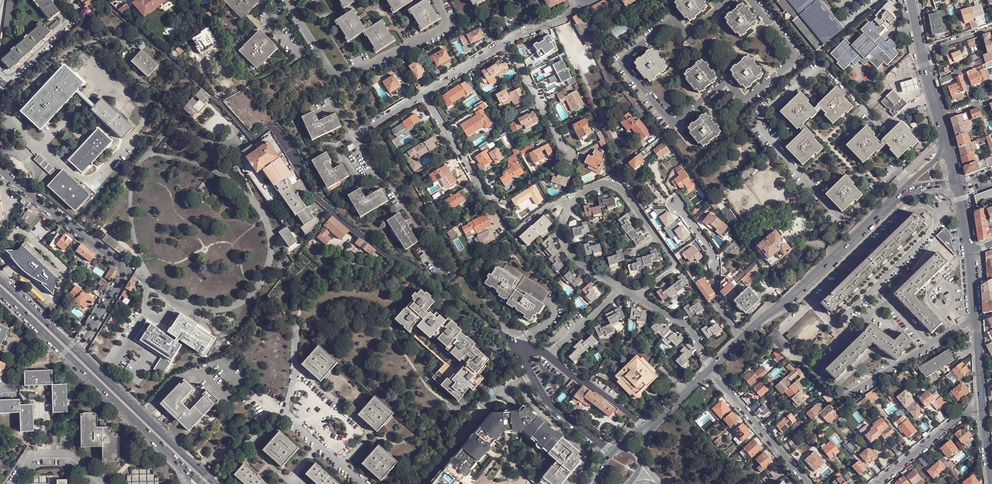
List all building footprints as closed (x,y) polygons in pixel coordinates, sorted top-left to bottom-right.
[(15,0),(8,0),(4,27),(11,28),(15,0)] [(52,0),(35,0),(50,19),(60,11),(54,3),(52,0)] [(133,3),(137,7),(140,9),(145,6),(150,12),(167,0),(136,0),(133,3)] [(258,0),(225,0),(224,1),(241,17),(258,0)] [(345,9),(359,0),(340,0),(343,5),(345,9)] [(392,9),(395,13),(412,2),(410,0),(386,0),(392,9)] [(410,10),(412,14),(420,27),(423,31),(439,20),(437,16),(429,4),(427,0),(426,0),(410,10)] [(548,9),(564,2),(566,1),(565,0),(545,0),(548,9)] [(702,0),(676,0),(677,1),(674,3),(690,22),(692,20),(693,20),(696,18),(696,17),(702,12),(703,12),(706,10),(705,9),(707,7),(702,0)] [(777,3),(792,20),(816,0),(780,0),(777,3)] [(792,20),(817,49),(845,26),(823,0),(816,0),(792,20)] [(936,10),(937,9),(941,8),(939,3),(946,1),(945,0),(933,0),(936,10)] [(86,7),(91,13),(97,7),(93,2),(86,7)] [(118,9),(122,13),(129,8),(126,3),(121,7),(118,9)] [(758,22),(742,4),(740,6),(739,5),(736,7),(737,8),(730,13),(726,15),(727,16),(725,18),(740,37),(742,35),(743,36),(746,33),(746,32),(752,27),(753,28),(756,25),(755,24),(758,22)] [(150,12),(145,6),(140,9),(145,16),(150,12)] [(969,21),(972,30),(978,27),(978,26),(976,22),(971,8),(961,11),(965,22),(969,21)] [(347,38),(349,42),(363,33),(364,32),(366,31),(363,27),(355,14),(353,11),(336,21),(339,25),(347,38)] [(886,41),(882,36),(880,35),(886,28),(885,26),(886,25),(889,28),(892,25),(891,23),(895,19),(887,11),(883,14),(881,11),(877,16),(878,17),(872,23),(870,22),(862,30),(865,33),(852,46),(846,39),(832,54),(840,62),(839,64),(845,70),(853,62),(856,65),(861,61),(866,65),(871,61),(878,68),(885,62),(888,65),(899,54),(895,49),(897,46),(891,40),(887,42),(886,41)] [(581,13),(581,12),(573,18),(576,23),(585,18),(581,13)] [(75,17),(80,22),(83,19),(79,13),(75,17)] [(941,13),(929,15),(933,35),(947,33),(946,28),(944,29),(941,13)] [(585,18),(576,23),(589,44),(595,41),(600,38),(598,36),(585,18)] [(53,29),(60,22),(58,20),(50,27),(53,29)] [(484,21),(479,23),(482,29),(488,26),(484,21)] [(42,39),(46,36),(51,31),(42,22),(1,59),(10,69),(15,64),(20,61),(29,52),(33,48),(42,39)] [(364,32),(367,36),(375,49),(377,53),(394,42),(392,38),(384,25),(381,22),(368,30),(366,31),(364,32)] [(615,37),(630,30),(626,22),(611,29),(615,37)] [(218,43),(208,27),(201,32),(201,33),(192,39),(197,45),(195,46),(201,54),(218,43)] [(484,37),(480,28),(460,38),(463,45),(470,41),(471,44),(474,42),(476,45),(481,42),(480,40),(484,37)] [(490,30),(484,34),(486,36),(484,37),(487,41),(494,37),(490,30)] [(276,48),(259,31),(242,48),(259,65),(276,48)] [(885,33),(882,36),(886,41),(890,37),(885,33)] [(989,53),(991,52),(991,38),(991,37),(991,33),(984,35),(989,53)] [(549,34),(543,38),(544,39),(537,43),(541,49),(543,48),(546,54),(555,48),(550,42),(553,40),(549,34)] [(974,39),(968,40),(970,48),(976,46),(975,42),(974,39)] [(175,50),(179,54),(185,50),(181,45),(175,50)] [(149,76),(160,65),(143,49),(132,60),(149,76)] [(450,59),(445,49),(432,56),(435,60),(434,60),(437,67),(438,66),(441,64),(441,63),(449,59),(450,59)] [(637,67),(647,78),(650,82),(652,80),(653,81),(656,78),(655,77),(662,72),(662,73),(666,70),(665,69),(667,67),(664,63),(662,60),(658,55),(655,52),(652,49),(650,51),(649,50),(646,53),(640,59),(639,58),(636,60),(637,61),(634,63),(637,67)] [(956,52),(947,56),(951,65),(964,59),(960,51),(956,52)] [(764,74),(748,56),(746,58),(745,57),(742,60),(742,61),(736,66),(735,65),(732,68),(733,69),(730,71),(745,89),(748,87),(749,88),(752,85),(752,84),(758,79),(759,80),(762,77),(761,76),(764,74)] [(486,70),(485,69),(481,71),(484,75),(486,79),(487,79),(504,68),(505,67),(502,63),(500,60),(496,62),(497,63),(496,64),(487,69),(486,70)] [(687,79),(696,90),(699,93),(702,91),(703,92),(706,89),(705,89),(712,83),(712,84),(715,82),(715,81),(717,79),(714,75),(712,72),(708,67),(705,64),(702,60),(699,62),(698,61),(695,64),(696,65),(690,70),(689,69),(686,72),(686,73),(684,75),(687,79)] [(426,75),(423,70),(423,69),(423,68),(422,66),(420,66),(417,62),(410,66),(418,80),(426,75)] [(74,93),(77,90),(83,83),(63,65),(21,111),(41,129),(74,93)] [(942,84),(943,84),(957,77),(961,76),(964,74),(968,73),(974,70),(972,66),(941,79),(942,84)] [(983,66),(974,70),(968,73),(973,86),(988,79),(985,69),(983,66)] [(487,79),(488,81),(490,83),(497,79),(495,76),(506,70),(504,68),(487,79)] [(597,70),(592,72),(597,83),(601,81),(597,70)] [(383,82),(390,93),(392,92),(401,86),(394,75),(383,82)] [(962,78),(961,76),(957,77),(959,83),(949,87),(953,99),(957,98),(960,99),(963,98),(964,96),(963,92),(967,90),(964,83),(962,78)] [(919,89),(916,79),(901,83),(903,93),(919,89)] [(967,90),(968,95),(973,93),(968,81),(967,82),(964,83),(967,90)] [(454,89),(459,98),(466,93),(467,95),(472,92),(469,86),(468,86),(465,82),(454,89)] [(836,86),(835,88),(844,96),(845,95),(836,86)] [(496,94),(501,103),(503,102),(504,105),(512,100),(514,105),(522,100),(521,97),(520,98),(519,96),(523,93),(519,87),(513,91),(512,90),(508,93),(505,89),(496,94)] [(197,111),(199,112),(207,104),(206,104),(205,102),(210,97),(211,96),(202,88),(184,107),(193,116),(197,111)] [(567,92),(565,88),(556,92),(558,96),(567,92)] [(844,96),(835,88),(817,105),(818,105),(821,110),(825,114),(834,123),(839,117),(844,113),(846,111),(852,106),(844,96)] [(452,102),(459,98),(454,89),(443,96),(445,99),(446,100),(444,101),(445,101),(448,107),(453,104),(452,102)] [(94,106),(77,90),(74,93),(91,109),(94,106)] [(568,94),(567,92),(558,96),(560,101),(566,99),(567,98),(573,110),(584,104),(576,90),(568,94)] [(630,90),(625,91),(647,121),(651,118),(630,90)] [(800,92),(809,101),(810,100),(801,91),(800,92)] [(883,102),(888,108),(889,108),(891,110),(890,111),(895,116),(899,113),(897,112),(899,110),(900,112),(908,104),(903,98),(902,98),(895,91),(883,102)] [(817,111),(815,108),(809,101),(800,92),(795,97),(790,103),(782,110),(800,128),(800,127),(803,124),(811,117),(817,111)] [(100,99),(94,106),(91,109),(118,134),(121,130),(124,127),(127,124),(100,99)] [(487,107),(483,102),(475,107),(478,111),(479,113),(477,115),(461,125),(468,136),(476,131),(475,129),(483,124),(484,126),(484,127),(486,128),(487,128),(488,128),(489,127),(491,126),(491,124),(491,123),(491,122),(483,109),(487,107)] [(821,110),(818,105),(815,108),(817,111),(811,117),(812,118),(821,110)] [(979,117),(981,116),(981,115),(982,114),(980,108),(971,111),(974,119),(979,117)] [(800,128),(782,110),(781,111),(799,129),(800,128)] [(342,127),(336,114),(319,121),(314,111),(302,117),(312,140),(342,127)] [(514,133),(525,127),(526,129),(539,121),(534,112),(528,116),(528,114),(509,125),(514,133)] [(628,112),(624,116),(626,118),(621,122),(626,129),(627,131),(632,127),(637,135),(638,137),(642,140),(650,133),(639,118),(635,122),(628,112)] [(399,126),(396,122),(390,126),(394,133),(395,132),(398,137),(404,133),(402,131),(407,128),(408,129),(421,120),(416,113),(408,118),(406,115),(401,119),(404,122),(399,126)] [(709,117),(706,113),(703,116),(703,115),(700,118),(694,123),(693,123),(690,125),(690,126),(688,128),(691,132),(700,143),(703,147),(706,145),(706,146),(710,143),(709,142),(716,137),(716,138),(720,135),(719,134),(721,132),(718,128),(716,125),(711,120),(709,117)] [(953,124),(954,126),(969,121),(966,113),(951,119),(953,124)] [(833,124),(834,123),(825,114),(824,115),(833,124)] [(651,118),(647,121),(659,137),(663,134),(651,118)] [(572,125),(575,131),(578,130),(582,138),(586,135),(591,133),(587,125),(588,124),(585,119),(572,125)] [(956,133),(957,137),(968,133),(972,131),(970,125),(973,124),(972,123),(975,122),(974,119),(973,119),(969,121),(954,126),(956,133)] [(902,121),(901,123),(909,131),(911,130),(902,121)] [(909,131),(901,123),(883,140),(887,144),(891,149),(900,157),(905,152),(910,148),(912,146),(918,140),(909,131)] [(815,137),(803,124),(800,127),(804,131),(806,129),(814,138),(815,137)] [(866,127),(874,136),(876,134),(868,126),(866,127)] [(883,145),(881,142),(874,136),(866,127),(862,132),(857,137),(848,144),(865,162),(877,151),(883,145)] [(98,128),(68,160),(82,173),(111,141),(98,128)] [(601,140),(606,138),(603,129),(596,132),(601,140)] [(806,129),(804,131),(788,146),(805,164),(810,159),(815,154),(817,153),(823,146),(814,138),(806,129)] [(578,130),(575,131),(579,140),(580,140),(587,137),(586,135),(582,138),(578,130)] [(958,144),(959,147),(972,143),(970,137),(968,133),(957,137),(958,144)] [(663,134),(659,137),(641,152),(645,157),(652,151),(650,149),(661,139),(664,141),(667,139),(663,134)] [(271,135),(266,138),(269,142),(273,147),(277,144),(271,135)] [(437,141),(434,136),(425,142),(425,141),(414,148),(408,152),(410,154),(406,157),(413,168),(421,164),(419,161),(417,159),(420,157),(430,150),(431,151),(437,147),(435,143),(437,141)] [(269,142),(266,138),(254,146),(253,151),(254,152),(269,142)] [(603,147),(608,144),(606,138),(601,140),(599,141),(603,147)] [(887,144),(883,140),(881,142),(883,145),(877,151),(878,152),(887,144)] [(961,154),(962,157),(976,152),(978,151),(976,144),(977,144),(976,141),(973,142),(972,143),(959,147),(961,154)] [(269,142),(254,152),(248,157),(258,172),(265,167),(273,161),(273,162),(280,157),(278,153),(273,147),(269,142)] [(663,155),(668,150),(662,142),(653,149),(659,157),(663,155)] [(489,147),(487,143),(480,147),(483,152),(478,155),(476,156),(475,156),(477,159),(480,163),(477,164),(481,170),(490,164),(489,163),(494,160),(496,163),(503,158),(497,148),(490,152),(487,149),(489,147)] [(547,144),(540,148),(535,150),(534,148),(533,145),(528,148),(525,149),(527,153),(530,152),(530,153),(529,154),(534,164),(544,159),(541,152),(544,150),(548,157),(549,160),(554,157),(547,144)] [(864,163),(865,162),(848,144),(847,145),(864,163)] [(805,164),(788,146),(787,147),(804,165),(805,164)] [(520,152),(517,147),(512,149),(515,153),(508,157),(509,159),(516,155),(520,152)] [(898,159),(900,157),(891,149),(890,150),(898,159)] [(602,165),(602,164),(604,160),(602,159),(603,155),(595,151),(593,155),(594,156),(593,159),(588,157),(586,160),(591,163),(590,164),(590,165),(600,169),(602,165)] [(327,152),(312,161),(328,188),(350,176),(343,164),(333,169),(329,162),(332,160),(327,152)] [(963,164),(964,167),(979,161),(976,152),(962,157),(963,164)] [(37,156),(36,158),(51,173),(51,172),(55,169),(39,154),(37,156)] [(644,161),(639,154),(629,162),(633,166),(635,169),(644,161)] [(520,161),(516,155),(509,159),(508,159),(513,166),(506,171),(507,171),(507,172),(508,172),(508,173),(508,174),(508,175),(507,175),(507,176),(506,176),(505,176),(504,175),(500,178),(504,184),(518,175),(519,176),(524,173),(518,162),(520,161)] [(291,174),(280,157),(273,162),(284,178),(285,178),(288,176),(291,174)] [(550,161),(549,160),(548,157),(544,159),(534,164),(537,168),(550,161)] [(991,166),(991,157),(979,161),(964,167),(965,172),(966,175),(989,167),(991,166)] [(265,167),(267,169),(268,169),(269,168),(277,179),(278,180),(276,181),(275,182),(277,184),(285,178),(284,178),(273,162),(273,161),(265,167)] [(755,164),(747,170),(751,175),(758,169),(755,164)] [(605,167),(602,165),(600,169),(590,165),(589,167),(602,173),(605,167)] [(630,169),(626,165),(619,171),(618,172),(616,172),(620,177),(630,169)] [(439,168),(429,174),(435,183),(439,180),(444,177),(446,179),(450,177),(453,175),(448,168),(446,169),(444,166),(439,169),(439,168)] [(683,184),(685,186),(687,189),(694,184),(683,168),(677,172),(679,175),(672,181),(675,186),(677,185),(679,187),(683,184)] [(62,170),(48,185),(74,209),(81,202),(83,204),(94,192),(82,181),(79,185),(62,170)] [(745,180),(746,180),(751,175),(747,170),(741,175),(742,176),(745,180)] [(567,187),(571,173),(566,171),(565,174),(560,172),(559,175),(553,172),(552,177),(553,177),(551,182),(567,187)] [(846,175),(844,177),(853,186),(855,184),(846,175)] [(300,197),(292,185),(291,184),(293,183),(292,182),(289,177),(288,176),(285,178),(277,184),(281,190),(280,190),(297,216),(298,215),(304,225),(305,226),(315,219),(311,213),(317,209),(314,204),(308,208),(300,197)] [(745,180),(742,176),(736,180),(739,184),(745,180)] [(444,177),(439,180),(443,185),(452,179),(450,177),(446,179),(444,177)] [(828,193),(844,211),(849,206),(854,201),(856,200),(861,194),(853,186),(844,177),(828,193)] [(312,196),(302,178),(299,180),(310,197),(312,196)] [(310,197),(299,180),(292,185),(300,197),(302,196),(304,198),(307,196),(308,199),(310,197)] [(544,200),(535,185),(513,199),(517,206),(533,197),(538,205),(544,200)] [(451,209),(461,203),(460,202),(466,198),(464,195),(469,192),(466,187),(453,195),(452,196),(446,200),(451,209)] [(360,188),(349,195),(361,217),(388,201),(381,188),(365,197),(360,188)] [(975,196),(978,207),(991,202),(991,190),(975,196)] [(843,212),(844,211),(828,193),(826,195),(843,212)] [(600,206),(601,208),(607,206),(608,209),(616,207),(614,197),(604,200),(603,196),(598,197),(600,206)] [(716,203),(715,203),(717,205),(719,208),(736,230),(742,226),(727,206),(725,207),(720,200),(719,200),(717,198),(714,200),(716,203)] [(603,216),(601,208),(600,206),(590,208),(589,205),(584,206),(586,217),(593,215),(594,218),(603,216)] [(988,222),(986,210),(986,208),(975,212),(980,242),(990,238),(989,230),(988,222)] [(29,209),(21,219),(31,227),(39,217),(29,209)] [(711,212),(702,222),(707,226),(709,223),(714,227),(717,230),(715,232),(721,236),(728,227),(723,223),(711,212)] [(399,213),(387,220),(407,249),(418,242),(399,213)] [(830,313),(885,260),(924,223),(914,213),(893,233),(821,303),(830,313)] [(334,217),(330,214),(321,227),(323,229),(334,217)] [(492,225),(487,214),(468,223),(469,225),(463,227),(465,233),(475,228),(483,245),(495,239),(490,228),(486,230),(485,228),(492,225)] [(621,228),(625,234),(633,229),(628,221),(631,219),(627,214),(619,220),(623,226),(621,228)] [(305,226),(304,225),(301,228),(306,235),(312,231),(320,221),(317,216),(317,217),(316,218),(315,219),(305,226)] [(532,227),(539,236),(540,236),(552,225),(544,216),(540,220),(539,219),(535,223),(536,223),(532,227)] [(349,230),(334,217),(323,229),(322,230),(323,231),(318,237),(326,245),(331,239),(327,235),(332,231),(341,239),(349,230)] [(583,226),(573,229),(575,238),(583,236),(583,234),(590,232),(588,222),(582,223),(583,226)] [(670,240),(675,236),(681,232),(678,227),(675,224),(674,222),(667,227),(663,230),(670,240)] [(66,232),(59,226),(56,231),(57,232),(49,245),(53,248),(56,244),(64,250),(71,241),(64,235),(66,232)] [(102,227),(96,234),(101,238),(106,231),(102,227)] [(280,232),(290,248),(298,242),(289,229),(288,227),(281,231),(280,232)] [(453,227),(447,231),(451,236),(457,232),(453,227)] [(527,247),(539,236),(532,227),(531,227),(527,231),(526,230),(522,233),(523,234),(519,238),(527,247)] [(731,229),(728,227),(721,236),(724,238),(731,229)] [(941,239),(948,232),(948,231),(948,229),(947,228),(946,228),(944,228),(942,231),(938,236),(941,239)] [(633,229),(625,234),(630,241),(632,240),(637,246),(646,240),(642,235),(639,237),(633,229)] [(775,231),(755,247),(766,261),(767,261),(772,266),(790,250),(775,231)] [(955,251),(948,232),(941,239),(945,243),(945,244),(945,245),(953,253),(955,251)] [(102,239),(123,255),(126,250),(106,234),(102,239)] [(374,254),(377,250),(360,237),(357,241),(374,254)] [(550,258),(556,252),(557,251),(550,244),(553,241),(549,237),(541,245),(546,250),(544,251),(550,258)] [(77,250),(81,244),(76,240),(74,243),(75,244),(73,247),(77,250)] [(61,275),(25,241),(17,250),(5,251),(53,295),(55,281),(61,275)] [(734,242),(724,250),(728,255),(730,253),(734,257),(741,251),(734,242)] [(587,255),(594,253),(595,255),(603,253),(600,244),(590,247),(589,243),(584,245),(587,255)] [(77,250),(76,251),(90,262),(96,255),(81,244),(77,250)] [(693,246),(683,253),(686,258),(689,261),(694,258),(696,261),(702,257),(697,250),(696,250),(693,246)] [(610,267),(618,265),(618,262),(625,260),(622,250),(616,251),(617,255),(608,258),(610,267)] [(642,257),(645,267),(653,265),(652,262),(659,260),(656,250),(651,252),(652,255),(642,257)] [(560,256),(556,252),(550,258),(548,259),(553,265),(551,266),(556,273),(564,266),(557,259),(560,256)] [(677,252),(674,254),(681,264),(684,262),(677,252)] [(932,334),(942,324),(915,295),(949,263),(939,253),(894,295),(932,334)] [(817,262),(824,257),(821,254),(815,260),(817,262)] [(645,268),(645,267),(642,257),(637,259),(638,263),(628,265),(631,275),(639,273),(638,270),(645,268)] [(513,287),(516,290),(525,295),(527,292),(543,302),(549,292),(506,264),(504,268),(510,272),(509,272),(517,278),(514,284),(515,285),(513,287)] [(506,297),(510,299),(516,290),(513,287),(515,285),(514,284),(517,278),(509,272),(510,272),(504,268),(503,269),(500,267),(496,267),(496,268),(492,275),(491,274),(490,277),(486,283),(492,287),(493,286),(499,290),(498,291),(500,293),(499,295),(505,299),(506,297)] [(114,269),(112,271),(108,279),(111,281),(117,272),(114,269)] [(562,278),(567,284),(569,282),(574,288),(582,281),(578,276),(575,279),(569,272),(562,278)] [(693,280),(695,283),(702,277),(699,273),(696,276),(697,277),(695,278),(693,280)] [(747,275),(744,273),(738,278),(740,281),(741,280),(747,275)] [(679,280),(671,286),(676,294),(684,289),(682,287),(688,283),(682,274),(677,277),(679,280)] [(753,281),(747,275),(741,280),(745,284),(746,282),(749,285),(752,282),(753,281)] [(697,287),(705,281),(702,277),(695,283),(697,287)] [(720,292),(724,296),(734,286),(730,281),(726,277),(721,281),(720,292)] [(792,283),(794,286),(797,283),(792,277),(789,280),(790,280),(787,282),(790,285),(792,283)] [(130,280),(126,288),(129,290),(131,291),(136,283),(130,280)] [(734,286),(724,296),(731,303),(734,301),(748,288),(753,283),(752,282),(749,285),(746,282),(745,284),(741,280),(737,284),(734,286)] [(991,301),(991,280),(988,282),(982,285),(983,303),(991,301)] [(100,291),(104,293),(109,285),(105,283),(102,281),(99,285),(103,287),(100,291)] [(697,287),(705,298),(712,294),(706,287),(708,285),(705,281),(697,287)] [(590,304),(597,297),(591,290),(594,287),(589,283),(581,290),(586,295),(584,297),(590,304)] [(89,301),(91,302),(92,303),(94,299),(88,294),(87,295),(76,286),(69,295),(76,301),(75,302),(83,308),(89,301)] [(676,294),(671,286),(663,292),(660,289),(656,292),(662,301),(668,297),(670,299),(676,294)] [(752,291),(748,288),(734,301),(745,313),(760,300),(752,291)] [(424,318),(421,322),(418,325),(431,337),(434,334),(446,320),(440,314),(438,317),(431,311),(429,312),(427,310),(435,301),(431,297),(432,295),(427,291),(426,293),(422,289),(418,293),(416,292),(413,296),(414,297),(414,298),(414,299),(416,300),(411,306),(424,318)] [(516,290),(510,299),(508,303),(513,307),(514,305),(517,307),(517,308),(526,314),(532,318),(535,314),(536,311),(538,312),(543,303),(543,302),(527,292),(525,295),(516,290)] [(752,291),(760,300),(761,299),(753,290),(752,291)] [(405,327),(410,331),(413,327),(413,326),(418,320),(421,322),(424,318),(411,306),(416,300),(414,299),(406,308),(405,308),(396,318),(402,323),(403,323),(406,326),(405,327)] [(983,313),(991,311),(991,301),(983,303),(983,313)] [(698,302),(690,307),(688,305),(683,308),(689,317),(695,313),(697,315),(704,310),(698,302)] [(608,318),(610,324),(612,327),(619,323),(618,321),(625,318),(620,308),(614,310),(616,314),(608,318)] [(645,323),(646,314),(637,313),(638,309),(632,308),(630,319),(637,320),(637,323),(645,323)] [(179,314),(169,333),(208,354),(218,336),(179,314)] [(446,320),(434,334),(448,346),(461,331),(462,330),(457,325),(458,324),(449,317),(446,320)] [(413,327),(410,331),(444,361),(458,373),(467,362),(463,358),(461,360),(447,348),(448,346),(434,334),(431,337),(418,325),(421,322),(418,320),(413,326),(413,327)] [(171,364),(172,362),(141,341),(153,325),(153,324),(148,321),(135,340),(161,357),(171,363),(171,364)] [(663,337),(671,330),(667,326),(664,329),(658,322),(650,328),(656,334),(658,333),(662,338),(663,337)] [(612,327),(610,324),(601,328),(599,325),(594,328),(599,337),(606,334),(607,337),(615,333),(612,327)] [(716,324),(708,329),(706,326),(701,329),(707,338),(713,334),(714,336),(721,332),(716,324)] [(835,380),(858,357),(873,343),(896,361),(901,354),(912,343),(902,333),(893,341),(870,324),(866,328),(865,331),(825,369),(835,380)] [(141,341),(172,362),(182,348),(164,336),(165,334),(153,325),(141,341)] [(678,337),(671,330),(663,337),(669,343),(671,342),(676,346),(684,339),(680,335),(678,337)] [(461,331),(448,346),(447,348),(461,360),(463,358),(472,347),(476,343),(468,335),(467,336),(461,331)] [(92,352),(102,337),(98,334),(88,350),(92,352)] [(582,340),(578,344),(585,352),(590,347),(592,349),(598,343),(591,335),(584,343),(582,340)] [(585,352),(578,344),(573,348),(576,350),(568,357),(576,365),(582,358),(580,357),(585,352)] [(302,365),(321,382),(338,362),(319,345),(302,365)] [(448,378),(442,384),(443,385),(444,386),(457,398),(459,400),(464,395),(463,394),(470,387),(473,389),(484,378),(482,376),(480,373),(486,366),(485,364),(489,358),(477,348),(475,349),(472,347),(463,358),(467,362),(458,373),(456,374),(455,373),(450,379),(448,378)] [(685,347),(681,351),(684,354),(677,361),(684,367),(690,361),(688,359),(692,354),(685,347)] [(786,359),(777,350),(773,353),(777,357),(774,359),(779,365),(786,359)] [(955,360),(952,355),(949,350),(934,359),(935,360),(932,361),(932,360),(920,367),(924,373),(927,378),(955,360)] [(618,380),(632,394),(635,398),(657,377),(654,373),(640,359),(636,355),(614,376),(618,380)] [(163,375),(171,363),(161,357),(154,369),(163,375)] [(640,359),(654,373),(655,371),(642,357),(640,359)] [(458,373),(444,361),(432,375),(442,384),(448,378),(450,379),(455,373),(456,374),(458,373)] [(965,374),(967,376),(971,373),(963,362),(953,370),(960,379),(965,374)] [(767,371),(764,368),(762,370),(760,368),(756,372),(758,374),(756,375),(754,374),(751,370),(743,377),(744,378),(743,378),(749,385),(750,385),(767,371)] [(40,369),(34,369),(24,369),(24,384),(38,384),(43,384),(52,384),(52,411),(66,410),(65,383),(52,382),(51,369),(40,369)] [(953,370),(950,372),(952,375),(957,381),(960,379),(953,370)] [(195,388),(185,378),(162,403),(167,406),(167,405),(183,415),(178,420),(189,431),(219,400),(207,391),(188,410),(182,404),(194,392),(192,391),(195,388)] [(784,378),(775,386),(782,394),(785,391),(791,386),(784,378)] [(630,396),(632,394),(618,380),(616,382),(630,396)] [(767,390),(761,382),(754,389),(752,391),(754,394),(757,394),(757,393),(760,396),(767,390)] [(794,383),(791,386),(785,391),(792,399),(800,391),(794,383)] [(963,383),(952,391),(959,400),(970,392),(963,383)] [(586,397),(590,390),(584,385),(584,386),(583,387),(575,396),(575,397),(581,400),(582,401),(586,397)] [(606,403),(594,394),(590,390),(586,397),(592,403),(610,417),(615,411),(614,410),(606,403)] [(595,391),(594,394),(606,403),(608,401),(599,394),(596,391),(595,391)] [(803,395),(800,391),(792,399),(798,406),(806,399),(805,397),(803,395)] [(914,412),(913,417),(918,417),(923,412),(914,401),(906,391),(898,397),(906,407),(905,408),(909,412),(909,411),(912,410),(914,412)] [(959,400),(952,391),(949,393),(956,402),(959,400)] [(870,392),(865,395),(866,397),(868,399),(870,401),(873,399),(874,401),(878,398),(873,393),(872,394),(870,392)] [(920,398),(927,406),(932,403),(933,402),(934,404),(933,404),(937,410),(941,407),(940,407),(936,401),(937,400),(936,399),(935,400),(928,392),(920,398)] [(832,400),(827,395),(824,398),(828,403),(832,400)] [(377,432),(394,413),(375,396),(358,415),(377,432)] [(936,401),(940,407),(946,402),(942,396),(941,397),(937,400),(936,401)] [(592,403),(586,397),(582,401),(589,406),(592,403)] [(19,398),(0,399),(0,413),(20,412),(21,431),(34,430),(32,402),(25,403),(19,403),(19,398)] [(722,418),(731,409),(723,400),(713,408),(722,418)] [(572,413),(578,417),(583,410),(578,405),(572,413)] [(834,412),(829,405),(820,413),(819,413),(827,422),(829,421),(830,422),(838,415),(844,410),(840,407),(834,412)] [(806,413),(812,419),(819,413),(820,413),(814,406),(806,413)] [(457,481),(460,483),(495,440),(494,439),(501,430),(520,428),(520,430),(523,429),(525,431),(526,430),(538,441),(536,443),(548,453),(561,437),(525,407),(521,411),(491,413),(491,416),(488,419),(487,419),(479,428),(480,429),(476,435),(475,434),(469,441),(471,441),(456,459),(455,458),(450,464),(451,465),(446,471),(445,470),(433,483),(454,483),(457,481)] [(627,415),(619,409),(617,411),(625,418),(627,415)] [(739,419),(733,412),(725,419),(733,428),(737,425),(735,423),(739,419)] [(84,414),(82,414),(82,448),(104,448),(105,462),(119,462),(120,460),(120,459),(120,437),(119,436),(119,435),(117,435),(117,433),(114,433),(114,430),(113,430),(112,428),(111,428),(111,427),(99,427),(98,416),(97,416),(97,414),(95,414),(95,413),(84,413),(84,414)] [(782,433),(793,423),(792,423),(787,417),(787,416),(776,426),(782,433)] [(223,423),(218,417),(212,425),(213,426),(211,428),(212,429),(211,431),(213,434),(223,423)] [(874,426),(879,433),(880,435),(884,439),(893,432),(889,428),(881,418),(873,424),(874,426)] [(903,418),(898,422),(901,425),(899,426),(908,438),(916,431),(907,420),(905,421),(903,418)] [(752,433),(743,423),(735,431),(743,440),(752,433)] [(870,442),(880,435),(879,433),(874,426),(871,428),(871,430),(869,432),(869,433),(865,435),(870,442)] [(955,434),(963,442),(964,441),(964,442),(962,443),(964,445),(966,444),(967,445),(972,440),(969,437),(972,435),(966,428),(962,431),(960,430),(955,434)] [(207,430),(202,436),(206,441),(210,438),(207,435),(210,431),(207,430)] [(280,431),(264,450),(282,467),(299,448),(280,431)] [(561,437),(548,453),(551,455),(533,476),(539,481),(542,483),(562,483),(577,467),(576,466),(575,465),(579,459),(581,457),(578,454),(579,452),(561,437)] [(745,448),(752,456),(762,448),(754,440),(745,448)] [(469,441),(455,458),(456,459),(471,441),(469,441)] [(839,451),(830,441),(824,447),(823,445),(820,447),(830,458),(839,451)] [(951,441),(941,449),(948,457),(949,457),(951,459),(958,450),(951,441)] [(845,442),(842,445),(845,449),(846,448),(851,454),(853,452),(848,446),(846,443),(845,442)] [(848,446),(854,452),(856,450),(850,442),(849,443),(847,442),(846,443),(848,446)] [(202,447),(198,443),(192,450),(195,454),(202,447)] [(382,481),(399,462),(379,445),(363,464),(382,481)] [(868,449),(876,458),(879,455),(871,446),(868,449)] [(823,461),(813,449),(803,457),(813,469),(815,471),(819,468),(817,466),(823,461)] [(872,461),(876,458),(868,449),(867,449),(860,455),(867,463),(871,460),(872,461)] [(765,452),(758,458),(763,463),(758,468),(761,472),(773,461),(765,452)] [(925,468),(930,464),(924,456),(919,460),(925,468)] [(961,479),(953,469),(952,468),(950,464),(948,462),(944,457),(928,471),(934,478),(948,466),(959,481),(961,479)] [(852,466),(859,475),(866,469),(859,460),(852,466)] [(306,474),(317,483),(340,483),(316,463),(306,474)] [(245,464),(235,475),(245,483),(267,483),(245,464)] [(130,483),(163,483),(158,483),(158,474),(153,474),(153,468),(130,468),(130,483)] [(907,476),(913,483),(914,483),(916,483),(917,483),(922,483),(925,482),(922,478),(921,478),(915,470),(907,476)] [(850,483),(855,483),(851,478),(850,479),(846,474),(844,476),(848,481),(847,481),(850,483)] [(904,476),(895,483),(896,483),(911,483),(904,476)] [(978,482),(975,478),(973,476),(966,481),(964,483),(965,483),(980,483),(978,482)]
